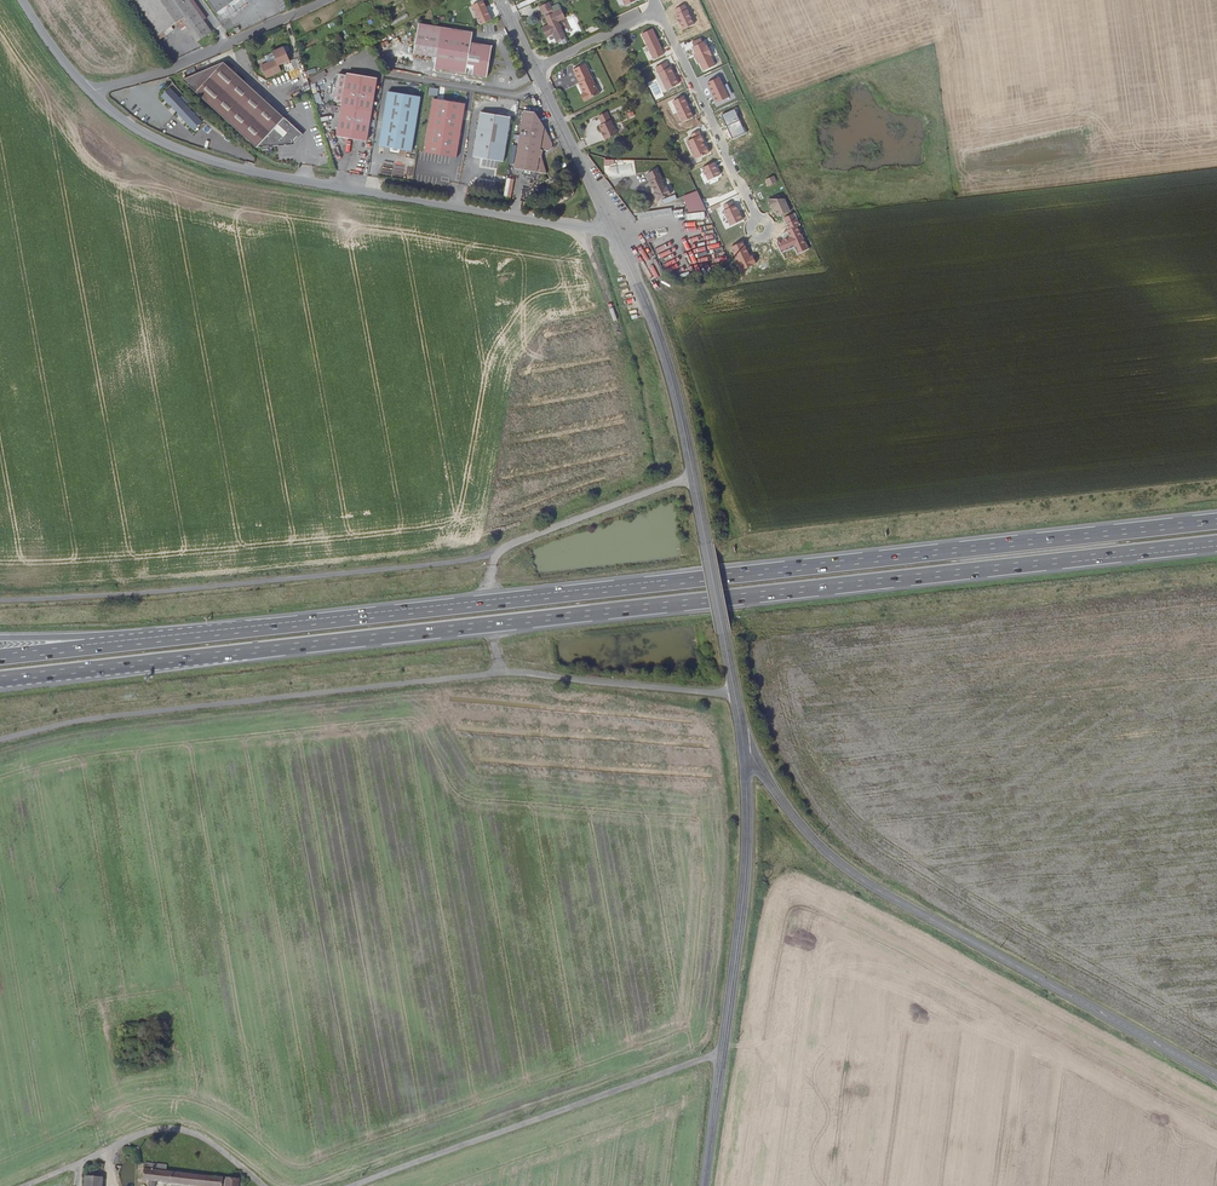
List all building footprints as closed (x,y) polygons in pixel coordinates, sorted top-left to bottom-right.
[(157,37),(177,23),(182,20),(197,9),(190,0),(131,0),(157,37)] [(218,13),(222,18),(247,0),(208,0),(218,13)] [(553,36),(554,38),(557,45),(566,41),(558,24),(566,20),(562,11),(554,15),(549,4),(539,9),(543,16),(545,15),(550,27),(542,30),(546,40),(548,39),(553,36)] [(186,27),(197,42),(212,31),(197,9),(182,20),(177,23),(181,30),(186,27)] [(472,33),(420,25),(415,55),(437,58),(435,70),(487,78),(492,46),(471,43),(472,33)] [(654,58),(664,53),(653,29),(642,34),(654,58)] [(703,38),(690,44),(703,71),(716,65),(703,38)] [(261,67),(262,68),(267,80),(283,72),(280,66),(291,61),(284,47),(273,52),(274,53),(277,60),(268,64),(261,67)] [(265,57),(268,64),(277,60),(274,53),(265,57)] [(297,61),(306,88),(310,87),(308,80),(302,59),(297,61)] [(668,89),(680,83),(669,61),(656,67),(668,89)] [(226,63),(185,81),(259,148),(297,145),(306,135),(226,63)] [(585,68),(574,74),(580,86),(579,87),(582,93),(583,93),(584,96),(583,96),(584,97),(582,99),(585,105),(600,97),(585,68)] [(324,71),(313,75),(315,80),(326,75),(324,71)] [(368,143),(379,79),(349,74),(348,76),(340,74),(335,102),(344,103),(338,138),(368,143)] [(708,83),(717,103),(728,98),(719,78),(708,83)] [(182,95),(180,97),(170,87),(161,95),(193,130),(203,121),(187,104),(189,102),(182,95)] [(319,92),(314,94),(316,103),(322,101),(319,92)] [(422,97),(390,92),(381,148),(413,153),(422,97)] [(671,102),(682,123),(694,116),(683,96),(671,102)] [(466,106),(433,101),(424,154),(457,159),(466,106)] [(734,109),(721,115),(726,126),(739,120),(734,109)] [(525,111),(516,169),(547,175),(542,158),(543,151),(548,152),(552,149),(552,144),(536,113),(525,111)] [(503,163),(510,118),(481,113),(473,158),(503,163)] [(599,140),(597,140),(600,146),(613,139),(602,118),(594,122),(598,130),(595,131),(598,137),(599,140)] [(739,120),(726,126),(732,139),(745,133),(739,120)] [(177,133),(180,130),(172,123),(169,126),(177,133)] [(182,131),(179,133),(184,142),(188,139),(182,131)] [(714,162),(702,168),(708,181),(720,175),(714,162)] [(652,193),(657,201),(669,195),(666,187),(664,187),(655,169),(647,173),(650,180),(649,181),(654,192),(652,193)] [(506,192),(513,192),(514,179),(507,178),(506,192)] [(627,207),(631,204),(617,185),(612,188),(627,207)] [(698,190),(683,195),(689,213),(686,214),(688,221),(707,215),(698,190)] [(723,205),(725,210),(734,206),(732,201),(723,205)] [(725,210),(723,211),(730,226),(743,220),(736,205),(734,206),(725,210)] [(638,214),(639,220),(674,216),(673,209),(638,214)] [(647,243),(655,240),(651,229),(643,233),(647,243)] [(593,249),(589,251),(593,261),(597,260),(593,249)] [(598,264),(594,265),(599,277),(603,275),(598,264)] [(603,292),(608,290),(604,279),(599,281),(603,292)] [(240,1179),(166,1172),(167,1166),(144,1164),(143,1180),(150,1181),(150,1185),(155,1185),(156,1181),(206,1185),(240,1185),(240,1179)] [(103,1176),(85,1176),(85,1185),(103,1185),(103,1176)]
